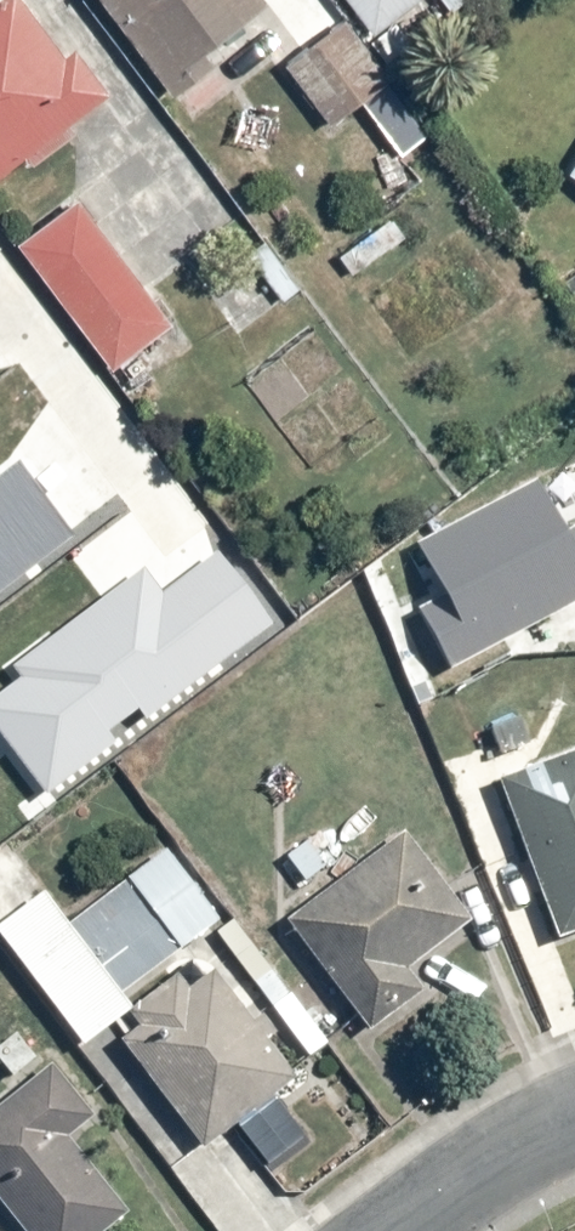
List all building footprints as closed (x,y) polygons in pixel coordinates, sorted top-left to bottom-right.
[(69,58),(25,0),(1,0),(0,1),(0,180),(110,96),(76,52),(69,58)] [(175,98),(220,65),(209,51),(268,7),(263,0),(102,0),(175,98)] [(376,37),(423,0),(346,0),(376,37)] [(287,66),(332,127),(392,83),(347,23),(287,66)] [(21,247),(115,370),(173,326),(79,203),(21,247)] [(453,670),(574,606),(574,533),(570,536),(543,484),(421,548),(448,600),(423,613),(453,670)] [(562,939),(574,934),(574,756),(504,781),(562,939)] [(411,969),(473,923),(408,837),(290,925),(372,1034),(428,992),(411,969)] [(70,927),(125,997),(221,923),(167,853),(70,927)] [(132,1016),(136,1013),(125,997),(70,927),(46,895),(0,931),(0,935),(89,1050),(132,1016)] [(214,973),(189,992),(180,980),(136,1013),(132,1016),(142,1029),(124,1043),(207,1150),(297,1081),(214,973)] [(25,1230),(110,1230),(131,1214),(72,1140),(96,1120),(54,1067),(0,1110),(0,1199),(25,1230)]
